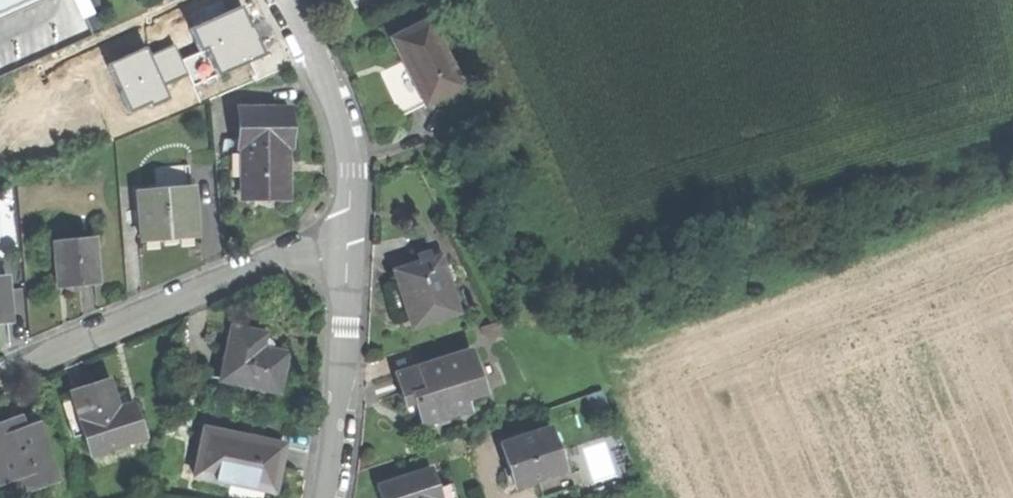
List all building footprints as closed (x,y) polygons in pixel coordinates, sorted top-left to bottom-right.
[(16,9),(12,0),(0,0),(0,17),(16,9)] [(77,19),(91,12),(85,0),(68,0),(77,19)] [(386,94),(398,118),(457,87),(424,22),(390,39),(402,63),(376,76),(386,94)] [(242,199),(285,199),(286,148),(289,148),(289,130),(289,109),(239,109),(238,148),(243,148),(242,199)] [(153,168),(155,192),(190,190),(188,166),(153,168)] [(165,236),(192,235),(190,190),(155,192),(138,193),(141,237),(165,236)] [(75,286),(95,284),(92,240),(53,243),(56,287),(75,286)] [(412,327),(458,312),(440,257),(394,272),(404,304),(412,327)] [(229,327),(219,383),(278,394),(286,354),(270,351),(273,336),(244,330),(229,327)] [(472,350),(396,376),(401,392),(405,404),(415,401),(423,423),(469,407),(465,397),(485,390),(472,350)] [(90,453),(141,437),(130,403),(116,407),(107,379),(88,385),(72,389),(75,398),(62,402),(72,436),(84,433),(90,453)] [(12,477),(17,492),(54,480),(35,424),(22,429),(18,416),(0,423),(0,481),(12,477)] [(501,443),(514,485),(526,481),(562,469),(548,428),(501,443)] [(192,476),(266,489),(268,477),(270,466),(277,467),(282,444),(201,429),(192,476)] [(376,485),(381,497),(441,497),(431,467),(376,485)]
